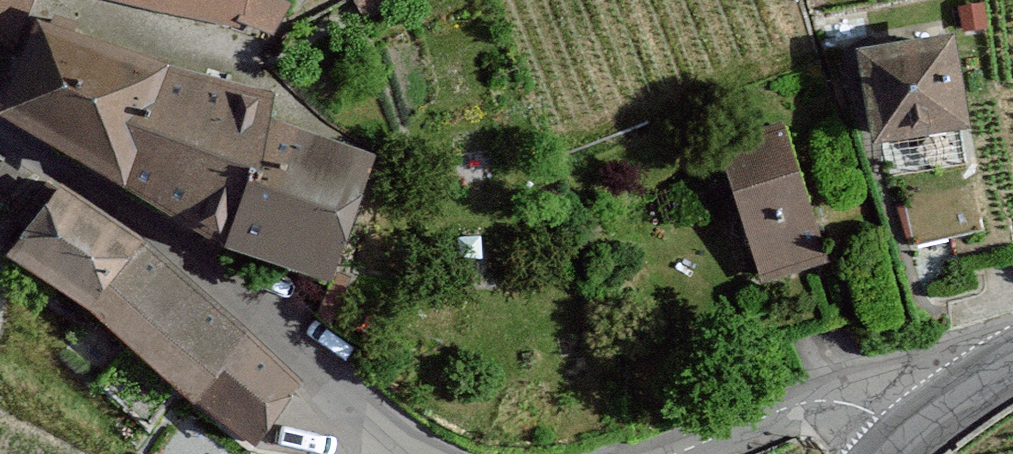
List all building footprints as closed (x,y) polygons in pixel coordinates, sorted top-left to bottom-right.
[(3,36),(21,0),(0,0),(0,34),(3,36)] [(245,33),(245,0),(142,0),(245,33)] [(39,21),(7,113),(54,144),(57,137),(100,40),(76,32),(78,23),(57,16),(53,26),(39,21)] [(961,38),(869,53),(882,134),(974,119),(961,38)] [(180,63),(100,40),(57,137),(130,185),(177,70),(180,63)] [(282,99),(177,70),(130,185),(216,241),(214,250),(229,259),(232,250),(276,120),(282,99)] [(381,159),(276,120),(232,250),(338,288),(381,159)] [(797,137),(735,155),(773,285),(819,272),(805,221),(820,217),(797,137)] [(312,391),(260,343),(70,181),(16,259),(106,320),(264,453),(266,453),(312,391)]
